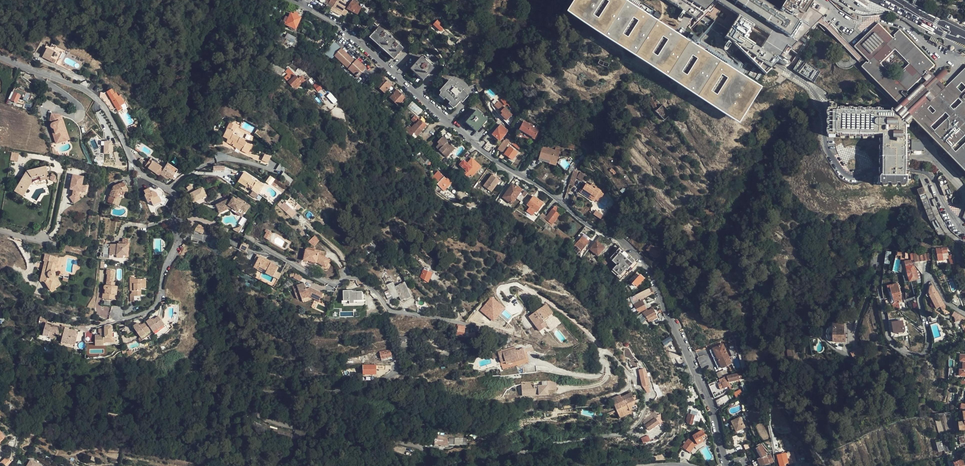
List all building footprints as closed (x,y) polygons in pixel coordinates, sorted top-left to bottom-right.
[(323,5),(327,7),(327,6),(331,8),(333,4),(331,3),(332,2),(345,10),(346,8),(348,4),(341,0),(325,0),(323,5)] [(350,6),(348,9),(358,15),(362,8),(358,6),(360,2),(356,0),(354,0),(350,6)] [(735,116),(757,83),(740,72),(743,67),(703,41),(699,39),(686,31),(683,35),(659,20),(663,14),(642,0),(579,0),(572,11),(735,116)] [(688,2),(686,0),(666,0),(682,10),(683,11),(686,13),(697,20),(704,12),(688,2)] [(688,2),(704,12),(708,15),(716,20),(735,33),(779,62),(786,66),(787,67),(788,67),(788,66),(789,65),(789,64),(788,63),(783,59),(791,50),(798,55),(808,40),(803,37),(818,24),(820,27),(823,23),(824,20),(823,18),(824,16),(810,7),(815,0),(686,0),(688,2)] [(695,28),(708,15),(704,12),(697,20),(692,26),(695,28)] [(286,25),(290,26),(293,28),(296,29),(301,18),(291,14),(286,25)] [(378,26),(383,19),(376,15),(371,22),(378,26)] [(823,23),(820,27),(825,32),(827,29),(859,62),(863,58),(824,20),(823,23)] [(445,28),(437,21),(434,25),(442,31),(445,28)] [(940,82),(936,78),(930,71),(934,66),(899,31),(893,36),(894,37),(892,39),(877,24),(854,47),(869,62),(867,65),(866,64),(862,68),(874,80),(900,107),(893,114),(892,113),(837,113),(837,112),(837,111),(828,111),(828,139),(837,139),(837,137),(839,137),(840,136),(884,136),(884,172),(884,181),(883,181),(883,189),(906,189),(906,180),(906,171),(905,126),(904,124),(911,117),(964,171),(964,69),(946,88),(945,87),(940,82)] [(404,49),(380,27),(373,34),(370,38),(394,59),(404,49)] [(293,44),(296,37),(289,33),(285,40),(293,44)] [(766,76),(779,62),(735,33),(729,41),(733,44),(766,76)] [(321,49),(326,43),(322,39),(317,45),(321,49)] [(729,50),(733,44),(729,41),(725,47),(729,50)] [(59,55),(55,52),(54,55),(51,52),(46,61),(54,65),(56,60),(61,63),(64,57),(59,55)] [(358,64),(344,52),(337,61),(358,79),(367,69),(360,62),(358,64)] [(423,81),(434,69),(421,58),(411,70),(423,81)] [(819,73),(799,61),(792,72),(813,84),(819,73)] [(936,78),(940,82),(948,75),(943,70),(936,78)] [(296,76),(295,77),(289,82),(294,87),(301,81),(296,76)] [(390,93),(395,88),(384,79),(377,86),(385,94),(387,91),(390,93)] [(455,107),(467,94),(462,90),(463,89),(458,84),(456,85),(452,81),(441,94),(449,101),(450,103),(455,107)] [(405,98),(395,88),(390,93),(393,96),(390,98),(398,106),(405,98)] [(17,89),(16,90),(15,94),(12,100),(16,102),(19,96),(24,98),(26,93),(17,89)] [(330,93),(327,96),(334,103),(338,100),(330,93)] [(113,95),(109,98),(117,112),(122,110),(120,107),(124,105),(119,98),(118,99),(115,94),(113,95)] [(120,97),(119,98),(124,105),(120,107),(122,110),(117,112),(119,114),(126,110),(127,109),(127,108),(122,99),(120,97)] [(660,107),(653,97),(650,99),(648,100),(655,111),(664,121),(671,115),(672,116),(674,114),(669,108),(667,109),(663,105),(660,107)] [(494,104),(501,110),(503,112),(502,113),(501,115),(507,120),(513,112),(498,100),(494,104)] [(478,128),(484,121),(485,122),(487,120),(476,110),(466,123),(477,132),(479,129),(478,128)] [(56,112),(51,111),(49,120),(51,120),(52,123),(50,125),(50,127),(50,128),(51,129),(53,129),(54,131),(52,131),(54,139),(60,137),(58,128),(61,127),(59,118),(55,118),(56,112)] [(62,113),(56,112),(55,118),(59,118),(61,127),(58,128),(60,137),(65,136),(61,119),(62,113)] [(417,136),(422,132),(427,126),(421,121),(417,116),(413,121),(417,125),(416,127),(415,128),(413,129),(411,131),(417,136)] [(229,143),(243,151),(244,149),(246,150),(249,143),(229,133),(233,126),(226,122),(219,136),(225,139),(225,140),(230,142),(229,143)] [(535,139),(539,131),(523,123),(519,131),(535,139)] [(507,133),(508,132),(500,126),(496,131),(492,136),(500,142),(505,135),(507,133)] [(458,147),(445,136),(440,142),(440,143),(437,147),(449,158),(458,147)] [(112,144),(112,141),(105,141),(104,153),(111,153),(113,151),(113,144),(112,144)] [(507,146),(508,145),(504,142),(504,141),(498,150),(503,153),(507,146)] [(520,149),(521,147),(514,141),(512,144),(519,149),(520,149)] [(923,158),(923,144),(910,144),(910,158),(923,158)] [(554,150),(542,147),(539,158),(545,160),(548,160),(554,150)] [(512,160),(517,153),(509,148),(505,155),(512,160)] [(556,163),(557,162),(559,152),(554,150),(548,160),(550,160),(550,161),(556,163)] [(264,154),(262,160),(269,162),(271,156),(264,154)] [(433,164),(428,159),(424,163),(429,168),(433,164)] [(172,179),(177,170),(166,163),(163,169),(149,160),(145,166),(147,167),(147,168),(158,176),(160,174),(163,177),(165,174),(172,179)] [(481,166),(475,161),(470,166),(468,165),(464,162),(461,165),(466,170),(463,172),(469,177),(471,174),(473,176),(481,166)] [(38,178),(47,176),(45,166),(25,171),(17,185),(13,191),(22,196),(32,180),(38,178)] [(253,177),(254,175),(245,169),(238,178),(246,184),(248,182),(250,183),(250,187),(258,193),(264,185),(253,177)] [(445,192),(453,184),(448,179),(447,180),(439,172),(434,177),(440,183),(438,185),(445,192)] [(81,186),(81,183),(82,177),(72,175),(70,185),(69,190),(72,190),(71,196),(68,198),(73,205),(79,200),(77,197),(77,193),(79,191),(84,192),(85,187),(81,186)] [(265,184),(254,175),(253,177),(264,185),(265,184)] [(501,181),(499,180),(494,176),(493,176),(485,187),(492,192),(501,181)] [(425,192),(428,188),(419,183),(417,186),(425,192)] [(128,189),(126,184),(114,187),(109,200),(108,205),(118,209),(119,202),(119,200),(123,198),(126,195),(125,193),(128,189)] [(586,184),(582,190),(587,193),(585,196),(595,202),(596,199),(600,201),(605,193),(596,187),(595,189),(586,184)] [(195,204),(208,198),(203,186),(189,193),(195,204)] [(513,186),(512,187),(505,198),(513,204),(517,198),(522,192),(513,186)] [(168,200),(153,192),(151,193),(148,190),(144,193),(147,196),(145,198),(150,204),(152,202),(155,206),(160,203),(165,205),(168,200)] [(221,210),(231,205),(229,202),(231,202),(233,204),(236,205),(241,208),(242,206),(247,209),(249,206),(251,203),(240,196),(239,198),(235,195),(231,200),(229,197),(217,204),(221,210)] [(297,212),(301,206),(291,197),(286,202),(297,212)] [(544,204),(534,197),(527,205),(538,213),(544,204)] [(293,209),(285,202),(283,203),(281,206),(289,214),(293,209)] [(555,207),(547,218),(545,220),(554,227),(555,225),(553,223),(560,214),(556,212),(558,209),(555,207)] [(596,210),(593,214),(601,218),(604,214),(596,210)] [(196,221),(193,228),(201,232),(204,225),(196,221)] [(267,230),(263,237),(269,240),(273,233),(267,230)] [(309,241),(314,246),(320,240),(315,235),(309,241)] [(576,246),(577,248),(581,251),(583,252),(590,243),(583,237),(576,246)] [(605,249),(598,242),(591,250),(599,256),(605,249)] [(128,255),(128,244),(121,244),(110,244),(110,255),(128,255)] [(662,252),(654,244),(648,251),(656,258),(662,252)] [(948,252),(947,246),(944,247),(936,249),(938,259),(943,258),(942,253),(948,252)] [(621,280),(626,275),(628,272),(630,273),(637,264),(620,249),(610,259),(619,267),(618,268),(617,267),(612,272),(621,280)] [(319,252),(315,252),(307,250),(305,260),(317,262),(317,261),(324,265),(328,266),(331,259),(319,253),(319,252)] [(275,263),(273,261),(272,263),(266,260),(267,258),(258,253),(253,261),(258,264),(257,267),(262,270),(263,268),(271,272),(269,274),(272,276),(274,273),(278,267),(274,265),(275,263)] [(922,254),(923,261),(931,260),(930,253),(922,254)] [(54,274),(56,265),(48,263),(49,257),(44,256),(43,263),(44,263),(40,282),(45,283),(51,291),(60,285),(55,278),(55,276),(55,275),(54,274)] [(909,281),(922,278),(921,272),(918,269),(916,263),(910,265),(909,261),(903,263),(903,265),(906,278),(908,277),(909,281)] [(117,300),(118,294),(115,294),(116,285),(116,282),(113,281),(114,273),(112,273),(113,268),(107,267),(106,272),(107,273),(106,284),(105,284),(105,286),(105,287),(106,289),(106,293),(104,293),(103,298),(105,298),(105,299),(104,306),(107,307),(110,307),(111,300),(117,300)] [(427,282),(431,273),(429,272),(430,269),(425,267),(420,278),(427,282)] [(637,287),(644,279),(637,273),(630,281),(637,287)] [(135,289),(135,293),(135,295),(142,294),(142,287),(147,287),(147,277),(135,278),(135,276),(130,276),(131,289),(135,289)] [(317,289),(304,284),(299,285),(298,278),(290,280),(286,280),(288,293),(293,292),(293,294),(303,292),(314,297),(317,289)] [(411,297),(404,282),(394,287),(400,301),(405,299),(406,299),(411,297)] [(901,296),(898,284),(893,286),(893,287),(889,288),(891,293),(889,293),(890,299),(893,298),(894,303),(902,301),(900,296),(901,296)] [(936,291),(932,286),(930,287),(930,294),(929,295),(936,308),(941,306),(943,304),(937,291),(936,291)] [(651,294),(653,292),(652,288),(631,298),(635,306),(637,305),(636,304),(639,303),(638,300),(651,294)] [(365,299),(362,299),(362,290),(343,291),(343,305),(365,305),(365,299)] [(508,318),(524,308),(516,295),(505,302),(509,308),(504,311),(508,318)] [(491,296),(480,310),(494,322),(506,308),(491,296)] [(635,306),(639,314),(647,310),(643,302),(637,305),(635,306)] [(545,307),(537,313),(539,315),(536,317),(535,315),(529,320),(537,331),(545,325),(543,322),(552,315),(545,307)] [(656,316),(653,308),(642,313),(648,319),(656,316)] [(158,314),(153,318),(154,319),(153,320),(150,318),(140,326),(138,323),(133,326),(141,336),(152,328),(154,331),(164,323),(158,314)] [(891,337),(894,337),(894,334),(898,333),(899,335),(904,334),(902,322),(892,323),(892,321),(888,321),(891,337)] [(44,322),(40,334),(45,336),(45,337),(52,339),(54,334),(61,336),(60,343),(73,345),(76,334),(74,334),(75,331),(62,329),(49,324),(49,323),(44,322)] [(109,337),(109,325),(100,325),(100,327),(95,327),(95,333),(92,333),(93,343),(101,343),(101,337),(109,337)] [(545,325),(537,331),(540,334),(548,327),(545,325)] [(152,328),(141,336),(143,339),(154,331),(152,328)] [(844,328),(840,328),(837,328),(833,328),(832,342),(845,343),(845,338),(844,338),(844,328)] [(666,345),(673,340),(670,336),(663,340),(666,345)] [(411,346),(409,337),(398,339),(400,348),(411,346)] [(736,344),(729,346),(732,355),(739,354),(736,344)] [(512,345),(494,349),(495,354),(497,360),(500,359),(511,357),(511,360),(522,358),(520,352),(529,350),(528,347),(520,349),(519,348),(513,349),(512,345)] [(731,364),(723,345),(711,350),(719,370),(731,364)] [(379,370),(379,365),(363,364),(362,373),(376,374),(376,369),(379,370)] [(235,380),(244,379),(244,376),(243,368),(234,369),(227,383),(225,386),(224,387),(229,391),(235,380)] [(739,374),(727,376),(729,381),(736,380),(737,381),(739,381),(741,389),(743,389),(741,379),(747,378),(746,372),(739,374)] [(729,381),(727,376),(723,378),(724,382),(722,383),(719,384),(720,390),(730,386),(729,381)] [(521,382),(522,396),(549,395),(548,381),(521,382)] [(754,396),(750,397),(752,401),(753,405),(761,401),(758,392),(753,394),(754,396)] [(637,406),(632,395),(626,398),(631,408),(637,406)] [(728,397),(716,403),(718,409),(723,407),(731,402),(728,397)] [(699,422),(700,418),(688,414),(687,420),(688,420),(687,423),(688,423),(688,424),(692,425),(693,421),(699,422)] [(742,414),(739,415),(740,418),(745,428),(747,427),(742,414)] [(745,428),(740,418),(732,422),(737,432),(745,428)] [(656,421),(655,419),(645,426),(648,431),(658,424),(656,421)] [(273,430),(272,434),(275,436),(293,442),(294,435),(273,430)] [(702,431),(689,439),(682,448),(689,454),(691,451),(694,447),(697,445),(701,443),(707,439),(702,431)] [(302,444),(304,438),(294,435),(293,442),(302,444)] [(742,443),(739,435),(732,438),(735,445),(742,443)] [(703,446),(701,443),(697,445),(694,447),(691,451),(695,453),(696,450),(703,446)] [(757,446),(758,449),(757,449),(754,451),(758,461),(761,465),(765,465),(768,465),(770,464),(774,462),(771,456),(767,457),(760,445),(757,446)] [(794,451),(786,453),(789,462),(796,460),(794,451)] [(786,465),(789,462),(786,453),(778,455),(778,457),(781,465),(787,465),(786,465)]
